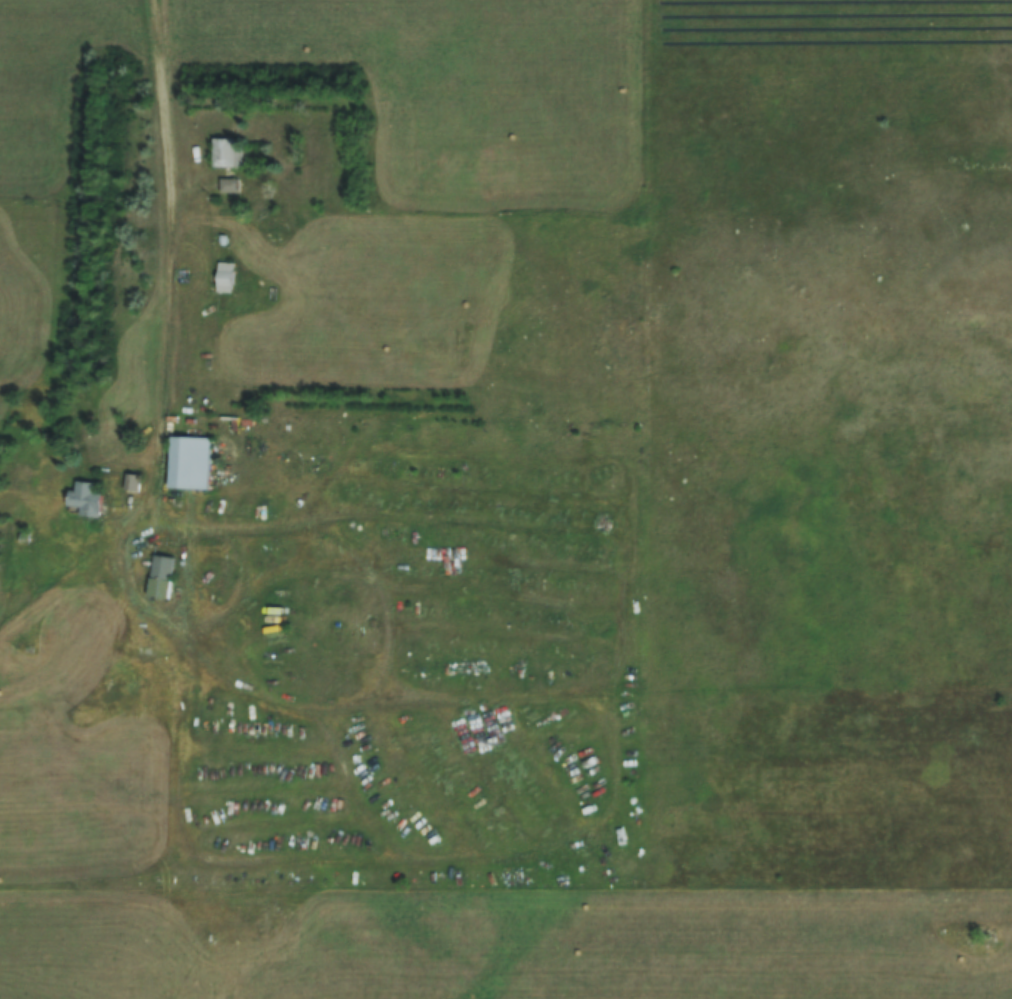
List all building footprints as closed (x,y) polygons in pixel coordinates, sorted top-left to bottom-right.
[(248,166),(248,148),(240,148),(240,137),(217,137),(217,166),(248,166)] [(241,178),(224,178),(224,190),(241,190),(241,178)] [(231,261),(215,260),(214,292),(230,293),(231,261)] [(206,488),(208,436),(168,435),(166,487),(206,488)] [(122,488),(135,491),(139,475),(126,472),(122,488)] [(92,481),(69,481),(69,506),(77,506),(77,515),(98,515),(98,493),(92,493),(92,481)] [(146,595),(167,598),(173,556),(152,553),(146,595)]
